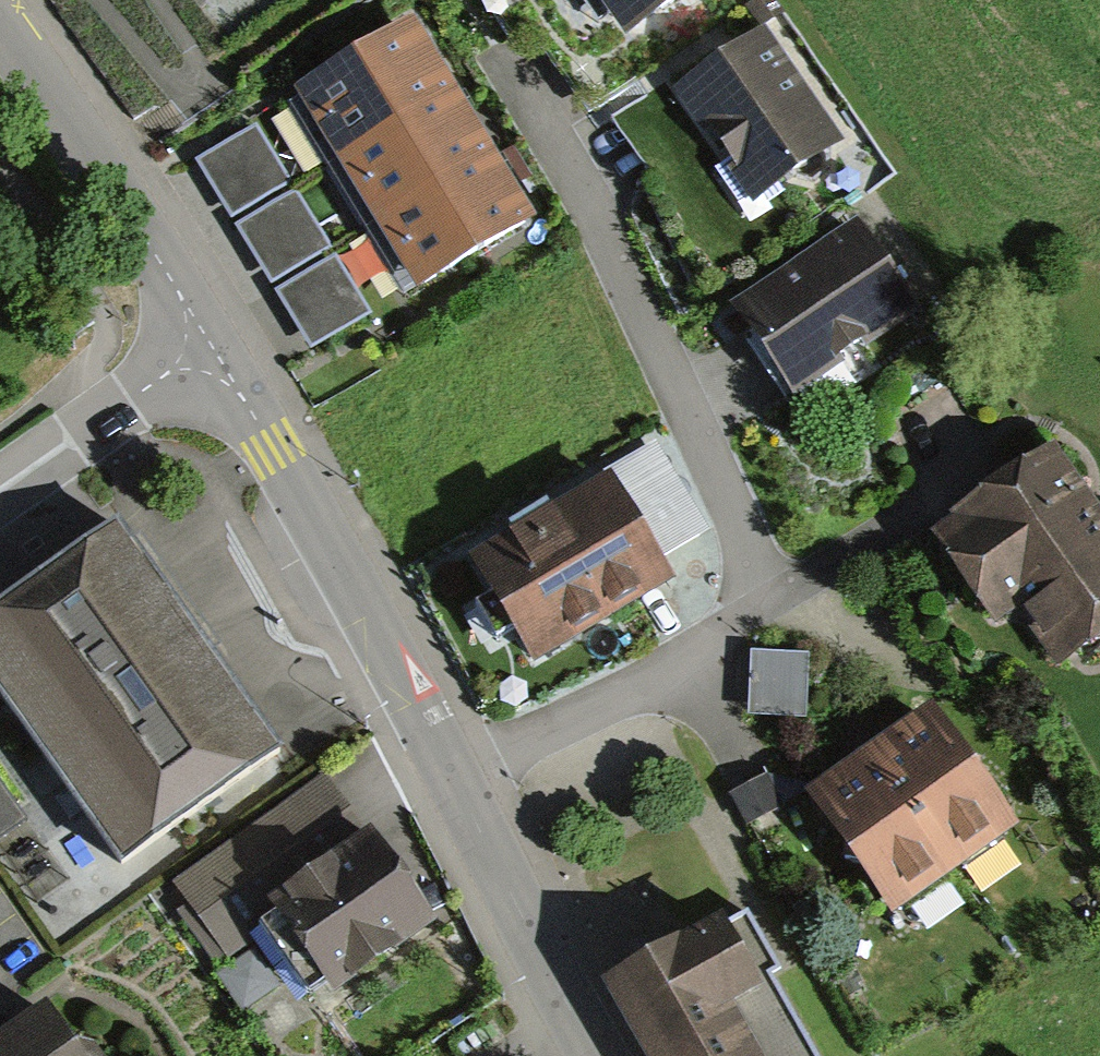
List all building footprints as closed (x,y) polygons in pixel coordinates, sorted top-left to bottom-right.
[(620,31),(666,0),(600,0),(620,31)] [(417,20),(290,98),(332,168),(459,91),(417,20)] [(766,23),(669,85),(742,199),(839,137),(766,23)] [(495,151),(459,91),(332,168),(365,227),(495,151)] [(256,125),(197,165),(232,220),(292,182),(256,125)] [(536,221),(495,151),(365,227),(408,300),(536,221)] [(330,251),(295,191),(236,228),(273,285),(330,251)] [(860,218),(735,297),(796,391),(920,311),(860,218)] [(369,313),(336,258),(277,291),(312,350),(369,313)] [(1099,636),(1099,497),(1056,434),(930,521),(999,620),(1017,608),(1058,666),(1099,636)] [(654,443),(472,548),(533,654),(674,573),(663,554),(705,530),(654,443)] [(0,601),(0,694),(118,857),(267,749),(147,583),(105,525),(0,601)] [(805,655),(753,653),(750,711),(802,713),(805,655)] [(1018,823),(931,699),(811,782),(897,906),(1018,823)] [(767,773),(732,793),(747,820),(783,800),(767,773)] [(319,775),(169,881),(227,963),(263,937),(303,993),(416,913),(319,775)] [(35,843),(0,795),(0,864),(2,867),(35,843)] [(604,985),(644,1055),(817,1055),(771,977),(782,970),(748,916),(726,928),(721,919),(604,985)] [(42,1008),(0,1036),(0,1055),(73,1055),(42,1008)]
